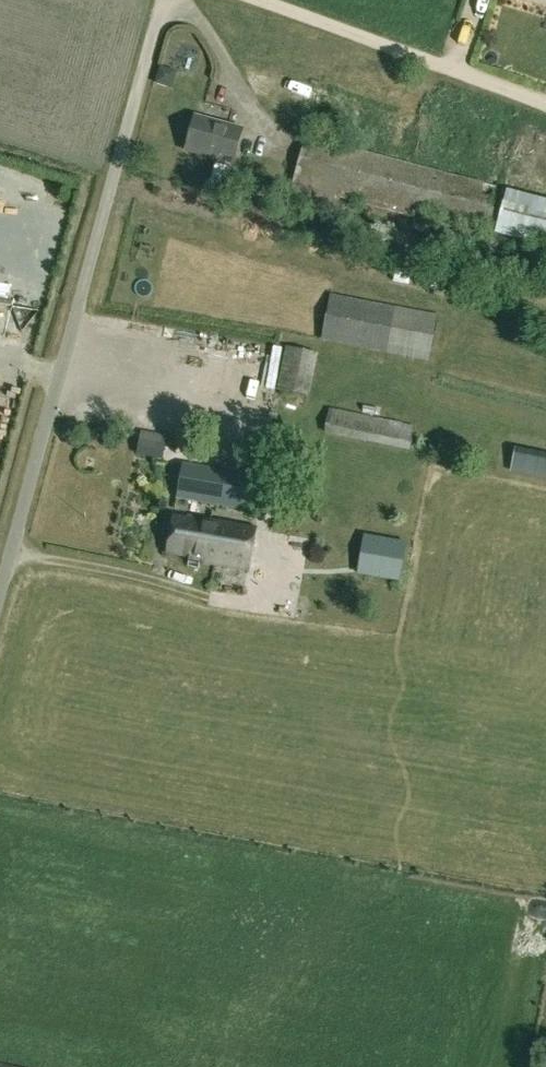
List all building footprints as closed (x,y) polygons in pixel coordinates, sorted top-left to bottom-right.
[(195,118),(187,152),(234,164),(243,129),(195,118)] [(306,137),(289,201),(331,212),(336,193),(545,249),(545,201),(306,137)] [(215,164),(207,190),(223,194),(230,169),(215,164)] [(23,294),(19,309),(35,313),(39,298),(23,294)] [(331,295),(322,342),(429,362),(438,315),(331,295)] [(306,341),(303,366),(322,368),(325,343),(306,341)] [(330,409),(324,434),(411,452),(416,428),(330,409)] [(162,461),(167,437),(142,431),(137,455),(162,461)] [(515,448),(510,474),(545,482),(545,455),(515,448)] [(259,515),(266,478),(183,464),(177,500),(259,515)] [(176,518),(169,555),(203,561),(203,564),(248,572),(255,529),(213,522),(212,524),(176,518)] [(406,544),(365,537),(358,574),(399,581),(406,544)]
